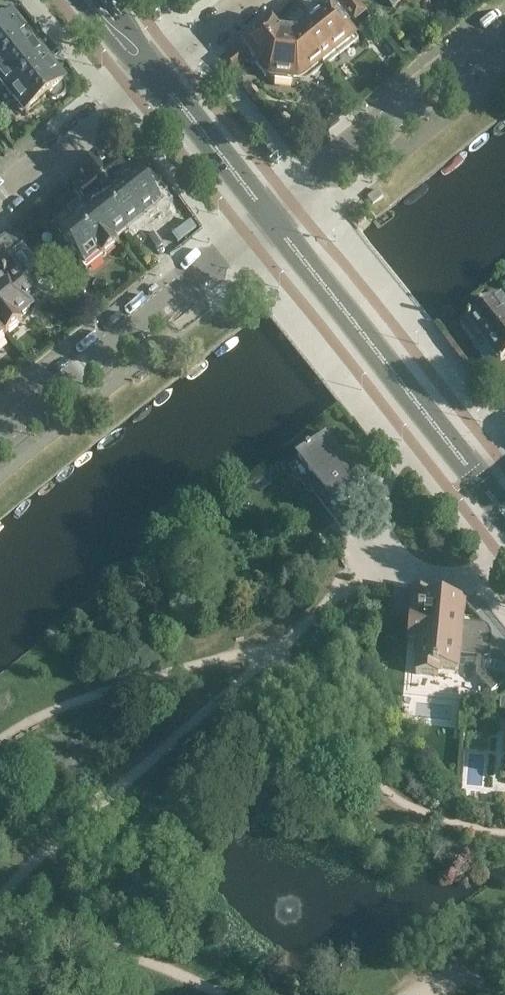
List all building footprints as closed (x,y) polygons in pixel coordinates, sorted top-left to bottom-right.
[(351,19),(353,22),(366,11),(357,0),(325,0),(330,6),(296,34),(324,69),(325,71),(335,63),(334,61),(358,42),(345,24),(351,19)] [(26,35),(11,17),(11,18),(10,17),(8,15),(7,14),(5,14),(4,14),(2,13),(0,14),(0,62),(13,52),(10,48),(26,35)] [(377,25),(371,17),(364,22),(371,30),(377,25)] [(324,69),(296,34),(295,32),(292,34),(281,33),(273,22),(241,47),(242,47),(239,49),(222,62),(232,75),(249,61),(253,66),(255,64),(265,76),(267,78),(268,79),(270,79),(272,80),(291,82),(292,82),(307,83),(308,82),(324,69)] [(43,57),(38,50),(38,47),(32,39),(28,38),(26,35),(10,48),(13,52),(0,62),(0,86),(6,93),(30,73),(27,69),(43,57)] [(64,85),(63,84),(64,83),(43,57),(27,69),(30,73),(6,93),(12,102),(15,100),(26,114),(48,96),(49,97),(51,98),(52,99),(54,100),(56,100),(58,100),(60,99),(62,98),(63,97),(64,95),(65,94),(66,92),(66,91),(66,89),(66,88),(65,87),(64,85)] [(162,205),(149,189),(151,185),(148,180),(144,177),(140,178),(130,165),(124,170),(114,158),(109,162),(103,154),(88,167),(104,186),(96,193),(127,233),(162,205)] [(127,233),(96,193),(104,186),(88,167),(72,179),(78,187),(74,191),(83,203),(52,228),(87,271),(119,245),(116,242),(127,233)] [(20,271),(20,272),(15,266),(16,266),(0,246),(0,329),(5,336),(21,323),(18,319),(31,308),(28,305),(40,296),(20,271)] [(501,295),(460,327),(475,346),(481,341),(499,363),(497,364),(499,366),(504,361),(504,300),(501,295)] [(341,505),(364,486),(334,448),(335,446),(330,439),(327,440),(325,437),(298,458),(320,485),(312,491),(348,535),(358,527),(341,505)] [(503,646),(476,614),(475,615),(470,608),(469,607),(468,607),(466,606),(464,606),(464,601),(430,598),(431,590),(410,588),(407,619),(410,619),(408,641),(419,642),(416,675),(438,677),(439,669),(449,670),(449,676),(467,677),(467,672),(472,673),(473,657),(484,658),(487,658),(490,657),(501,647),(502,648),(503,646)]
